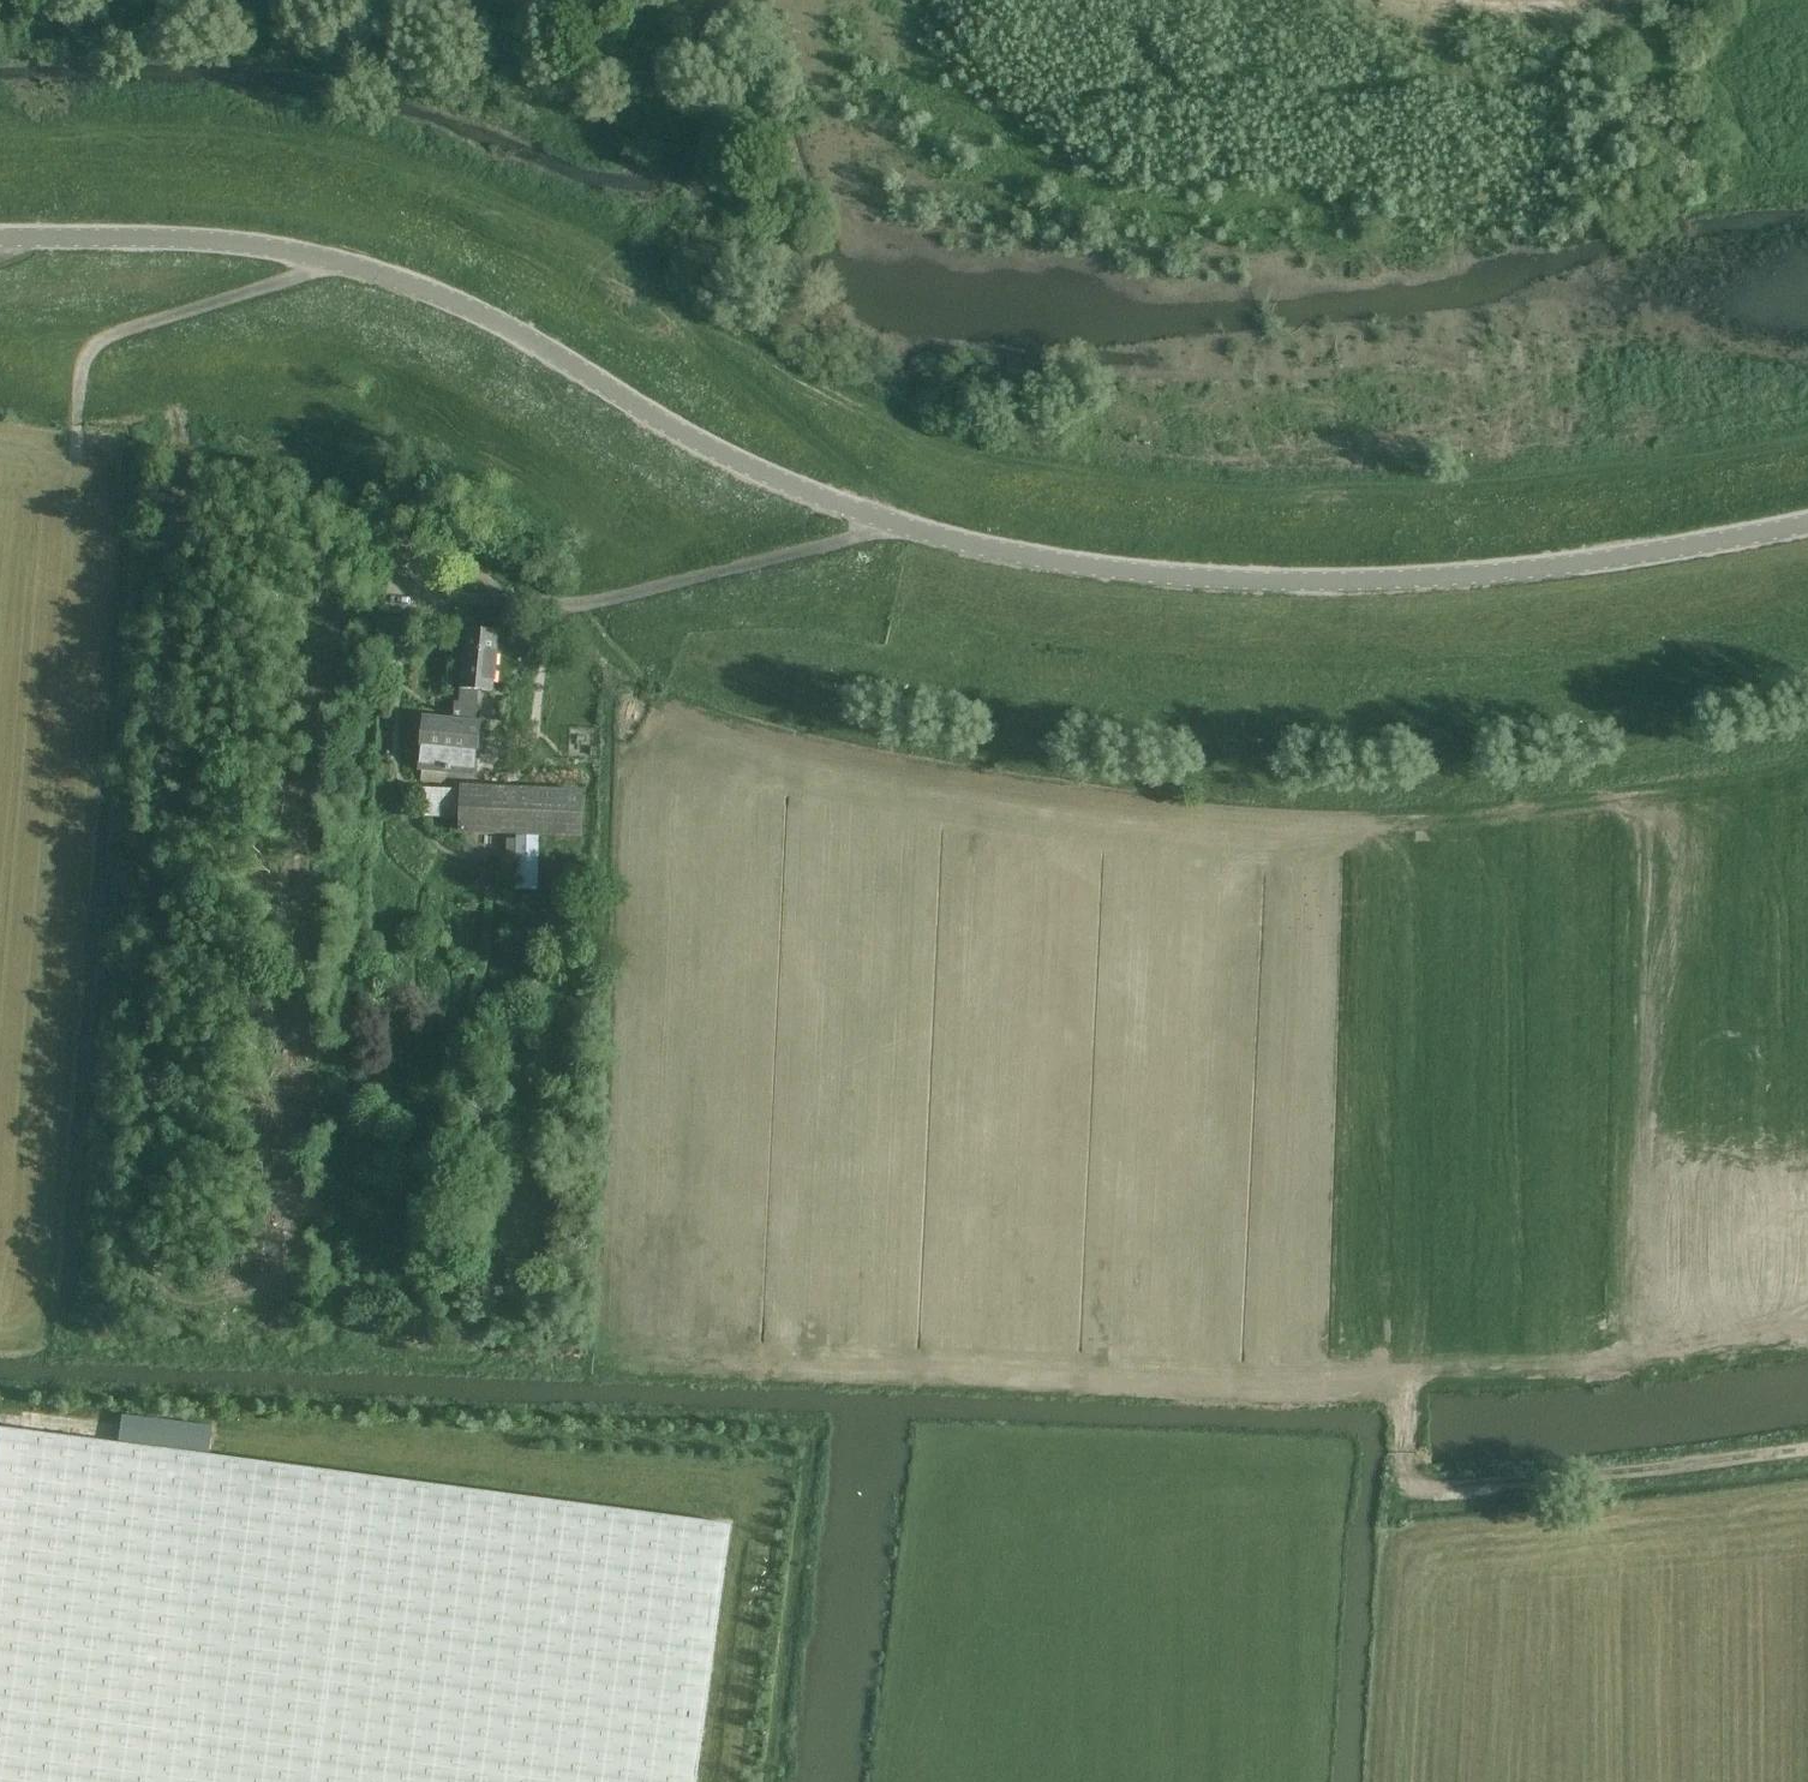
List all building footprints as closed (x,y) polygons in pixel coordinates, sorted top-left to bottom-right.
[(421,781),(445,783),(446,771),(477,774),(482,724),(475,724),(478,691),(493,693),(499,633),(467,630),(460,702),(455,702),(454,721),(425,719),(420,768),(422,769),(421,781)] [(515,889),(538,889),(539,837),(583,838),(585,790),(461,786),(460,790),(424,788),(423,815),(460,817),(459,834),(516,836),(516,838),(507,838),(506,863),(516,863),(515,889)] [(730,1524),(0,1427),(0,1781),(696,1781),(730,1524)]
